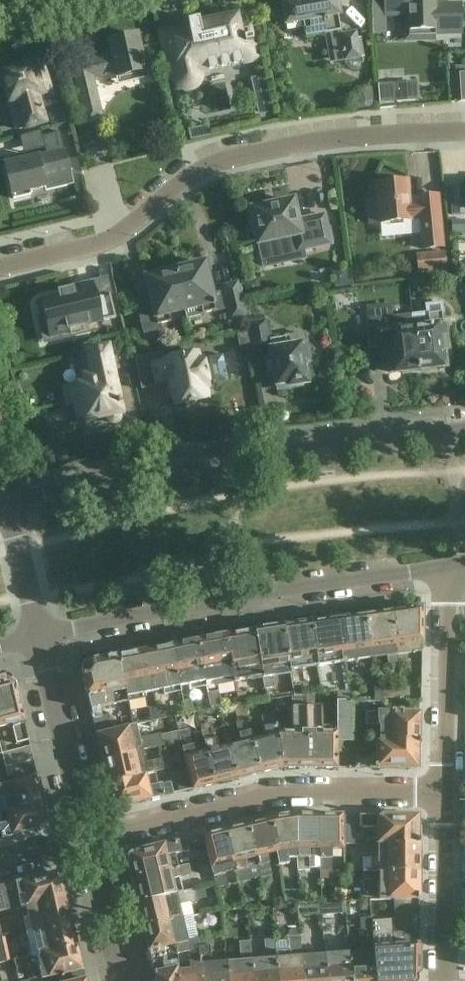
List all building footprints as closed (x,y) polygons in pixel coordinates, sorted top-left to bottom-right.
[(345,61),(360,58),(356,32),(341,35),(338,16),(340,16),(337,0),(306,0),(300,1),(300,0),(294,1),(294,2),(282,4),(286,25),(303,22),(306,38),(325,34),(327,43),(342,40),(345,61)] [(384,12),(408,11),(409,36),(436,35),(435,30),(462,29),(462,4),(435,5),(435,0),(384,0),(384,12)] [(188,27),(160,33),(165,56),(170,55),(175,79),(179,85),(186,88),(193,87),(198,81),(198,74),(199,74),(199,73),(209,71),(217,69),(221,68),(230,66),(233,65),(233,66),(242,64),(242,63),(250,62),(257,61),(256,54),(255,54),(252,43),(253,43),(252,37),(251,37),(249,27),(243,28),(242,25),(240,17),(239,13),(233,14),(226,16),(221,17),(214,18),(214,19),(208,20),(209,24),(200,26),(199,20),(190,22),(189,21),(186,22),(188,27)] [(148,80),(137,35),(108,42),(111,56),(88,61),(88,60),(84,61),(85,64),(73,67),(80,96),(85,126),(104,122),(95,80),(103,78),(116,75),(117,79),(128,76),(130,84),(148,80)] [(38,125),(45,123),(40,106),(55,102),(47,73),(45,74),(39,54),(27,57),(28,61),(0,70),(0,79),(3,89),(5,89),(19,131),(38,125)] [(456,76),(457,103),(464,103),(464,75),(456,76)] [(418,101),(417,82),(395,83),(397,103),(418,101)] [(189,130),(191,140),(210,136),(208,126),(189,130)] [(46,156),(5,166),(12,195),(14,199),(31,195),(30,191),(45,187),(43,179),(71,173),(65,151),(60,132),(43,137),(42,137),(45,149),(46,156)] [(377,184),(378,201),(368,202),(370,224),(380,223),(380,224),(420,220),(423,250),(442,248),(438,196),(409,199),(407,181),(377,184)] [(451,187),(451,216),(464,215),(464,187),(451,187)] [(252,210),(254,222),(252,223),(254,232),(256,231),(262,259),(331,245),(324,213),(296,219),(293,202),(252,210)] [(416,256),(418,275),(447,272),(444,252),(416,256)] [(192,263),(174,267),(184,306),(186,306),(188,315),(230,305),(233,316),(247,313),(241,286),(238,287),(237,283),(223,287),(225,293),(212,296),(204,264),(193,267),(192,263)] [(184,306),(174,267),(157,271),(158,275),(146,278),(154,310),(140,313),(145,333),(160,329),(159,327),(174,323),(170,309),(184,306)] [(39,317),(43,333),(68,327),(68,330),(116,319),(110,295),(97,298),(95,290),(72,296),(71,292),(60,295),(61,298),(40,303),(44,316),(39,317)] [(368,324),(368,328),(371,348),(382,346),(384,363),(390,363),(391,373),(417,370),(411,316),(392,318),(391,304),(367,307),(369,324),(368,324)] [(426,315),(411,316),(417,370),(445,367),(444,356),(450,355),(446,325),(442,325),(439,306),(425,307),(426,315)] [(273,359),(267,360),(269,378),(275,377),(277,385),(288,384),(289,387),(307,384),(304,364),(308,363),(304,335),(270,340),(267,320),(249,323),(253,352),(271,349),(273,359)] [(245,335),(230,341),(244,371),(258,364),(245,335)] [(120,416),(119,410),(122,410),(119,396),(116,396),(106,350),(89,353),(93,376),(85,378),(86,385),(68,389),(72,405),(75,404),(78,419),(85,417),(85,420),(106,416),(107,419),(109,423),(113,424),(117,423),(120,420),(120,416)] [(198,360),(197,353),(164,359),(163,353),(136,358),(142,390),(143,390),(142,387),(168,382),(171,396),(173,396),(175,406),(185,404),(187,407),(195,405),(196,402),(209,399),(206,388),(209,388),(207,379),(212,378),(213,384),(227,381),(222,355),(207,359),(209,365),(204,366),(202,360),(198,360)] [(422,652),(422,608),(405,610),(402,609),(399,608),(396,610),(393,612),(390,613),(395,657),(398,656),(422,652)] [(367,616),(362,616),(368,661),(387,658),(389,669),(399,667),(398,656),(395,657),(390,613),(378,614),(375,612),(372,612),(369,613),(367,616)] [(350,618),(337,620),(342,665),(368,661),(362,616),(361,617),(359,615),(355,614),(352,616),(350,618)] [(314,623),(310,624),(317,669),(342,665),(337,620),(325,622),(323,620),(319,619),(316,621),(314,623)] [(295,626),(283,628),(290,673),(317,669),(310,624),(307,624),(304,622),(298,623),(295,626)] [(274,625),(268,630),(254,632),(261,678),(262,690),(273,689),(272,683),(269,683),(269,679),(290,676),(290,673),(283,628),(281,628),(278,626),(274,625)] [(239,635),(226,637),(235,683),(261,678),(254,632),(251,633),(249,631),(245,631),(241,632),(239,635)] [(211,640),(199,642),(207,684),(215,682),(216,688),(235,684),(235,683),(226,637),(224,637),(222,634),(211,636),(211,640)] [(182,645),(172,647),(180,688),(189,686),(190,692),(208,688),(207,684),(199,642),(198,642),(193,639),(184,640),(182,645)] [(156,650),(147,652),(155,693),(163,692),(164,697),(181,694),(180,688),(172,647),(171,647),(167,644),(158,645),(156,650)] [(122,652),(121,657),(129,704),(146,701),(145,695),(155,693),(147,652),(136,654),(132,651),(122,652)] [(105,660),(95,662),(84,664),(81,669),(90,710),(129,704),(121,657),(117,657),(114,655),(107,656),(105,660)] [(12,726),(16,744),(29,741),(15,685),(10,682),(1,684),(0,684),(0,729),(12,726)] [(301,688),(293,689),(294,697),(302,696),(301,688)] [(397,688),(383,689),(383,698),(383,700),(397,700),(397,688)] [(383,689),(374,689),(374,698),(383,698),(383,689)] [(246,693),(237,695),(239,706),(248,704),(246,693)] [(218,694),(208,696),(211,710),(221,709),(218,694)] [(292,732),(278,732),(282,768),(309,769),(307,706),(306,697),(292,699),(292,732)] [(191,701),(183,703),(185,716),(194,714),(191,701)] [(275,715),(273,701),(264,702),(267,717),(263,718),(268,737),(253,741),(260,773),(281,768),(282,768),(278,732),(276,715),(275,715)] [(351,739),(351,702),(337,702),(337,731),(337,739),(351,739)] [(356,702),(355,702),(355,714),(365,714),(365,713),(370,713),(370,702),(356,702)] [(249,722),(244,705),(234,707),(238,725),(237,725),(242,744),(230,747),(238,779),(260,773),(253,741),(249,722)] [(165,706),(158,708),(160,720),(167,719),(165,706)] [(323,706),(307,706),(309,769),(337,769),(337,739),(337,731),(323,731),(323,706)] [(160,720),(158,708),(149,709),(152,722),(160,720)] [(388,713),(370,713),(365,713),(365,714),(366,715),(366,724),(380,724),(380,740),(421,741),(421,727),(419,727),(419,718),(416,715),(403,714),(403,711),(388,711),(388,713)] [(199,712),(199,728),(210,727),(210,712),(199,712)] [(108,715),(102,717),(93,719),(97,734),(112,731),(108,715)] [(135,726),(112,731),(97,734),(102,758),(140,750),(162,745),(180,742),(178,732),(160,736),(160,735),(138,740),(135,726)] [(194,746),(189,729),(179,732),(178,732),(180,742),(192,790),(215,784),(206,743),(194,746)] [(216,730),(203,733),(206,743),(215,784),(238,779),(230,747),(220,749),(216,730)] [(421,741),(380,740),(377,740),(377,759),(370,759),(356,759),(356,769),(415,769),(418,766),(418,758),(421,758),(421,741)] [(33,762),(30,747),(2,753),(6,768),(10,767),(33,762)] [(143,763),(140,750),(102,758),(109,784),(146,776),(164,772),(161,759),(143,763)] [(37,778),(33,762),(10,767),(14,784),(37,778)] [(149,788),(146,776),(109,784),(113,805),(118,807),(173,794),(170,783),(149,788)] [(37,778),(14,784),(0,788),(0,800),(2,799),(5,811),(43,802),(37,778)] [(2,839),(46,827),(48,823),(43,802),(5,811),(5,812),(8,825),(0,827),(0,832),(2,839)] [(282,817),(269,820),(275,855),(276,855),(279,866),(289,865),(288,859),(298,859),(298,850),(295,816),(292,816),(282,817)] [(320,816),(295,816),(298,850),(298,859),(298,873),(310,872),(310,870),(320,870),(320,851),(320,816)] [(343,817),(320,816),(320,851),(320,870),(320,872),(333,872),(333,851),(343,851),(343,845),(343,817)] [(355,817),(343,817),(343,845),(355,845),(355,817)] [(414,817),(359,817),(359,828),(376,828),(376,844),(420,845),(420,828),(418,828),(418,820),(414,817)] [(275,855),(269,820),(248,826),(256,859),(260,878),(260,879),(272,876),(268,857),(275,855)] [(256,859),(248,826),(227,831),(236,871),(239,884),(251,881),(250,880),(260,878),(256,859)] [(236,871),(227,831),(204,836),(205,843),(204,843),(213,876),(213,875),(217,889),(228,887),(225,873),(236,871)] [(205,843),(204,836),(129,854),(127,858),(131,878),(171,870),(168,856),(189,851),(188,847),(204,843),(205,843)] [(361,856),(378,856),(377,873),(380,873),(419,873),(420,845),(376,844),(361,844),(361,856)] [(189,865),(171,870),(131,878),(137,902),(177,894),(174,880),(191,876),(189,865)] [(359,873),(349,873),(349,881),(359,881),(359,873)] [(419,873),(380,873),(379,901),(396,901),(419,901),(419,873)] [(57,874),(16,885),(21,908),(26,906),(66,896),(61,876),(57,874)] [(5,888),(0,889),(0,913),(11,910),(5,888)] [(203,897),(201,889),(194,890),(177,894),(137,902),(143,926),(182,917),(179,903),(196,899),(196,898),(203,897)] [(66,897),(66,896),(26,906),(29,917),(23,918),(26,932),(32,931),(32,930),(70,920),(70,917),(71,916),(69,911),(68,910),(65,898),(66,897)] [(392,941),(393,945),(419,945),(419,901),(396,901),(396,921),(372,922),(370,922),(371,932),(372,932),(372,942),(392,941)] [(345,903),(321,905),(321,916),(346,914),(345,903)] [(298,906),(298,917),(321,916),(321,905),(298,906)] [(198,948),(197,938),(198,938),(192,915),(182,917),(143,926),(152,963),(176,958),(176,955),(188,952),(198,949),(198,948)] [(372,919),(360,920),(363,953),(349,954),(351,980),(375,980),(372,942),(372,932),(371,932),(370,922),(372,922),(372,919)] [(71,926),(70,920),(32,930),(32,931),(35,944),(26,947),(29,957),(38,955),(43,954),(76,946),(73,934),(74,932),(73,927),(71,926)] [(275,959),(276,980),(302,980),(300,958),(299,938),(287,938),(288,958),(275,959)] [(250,961),(251,980),(276,980),(275,959),(273,940),(263,941),(264,960),(250,961)] [(392,941),(372,942),(375,980),(419,980),(419,945),(393,945),(392,941)] [(226,963),(227,980),(251,980),(250,961),(248,942),(239,943),(240,962),(226,963)] [(76,946),(43,954),(46,967),(30,971),(32,980),(38,980),(84,970),(81,961),(80,961),(79,958),(80,956),(79,950),(77,949),(76,946)] [(198,948),(198,949),(199,963),(200,974),(201,980),(227,980),(226,963),(213,964),(212,947),(198,948)] [(176,965),(177,973),(177,980),(201,980),(200,974),(199,963),(198,949),(188,952),(189,963),(189,964),(177,965),(176,965)] [(349,954),(325,956),(328,980),(351,980),(349,954)] [(325,956),(300,958),(302,980),(328,980),(325,956)] [(177,973),(176,965),(177,965),(176,958),(152,963),(156,980),(177,980),(177,973)]
